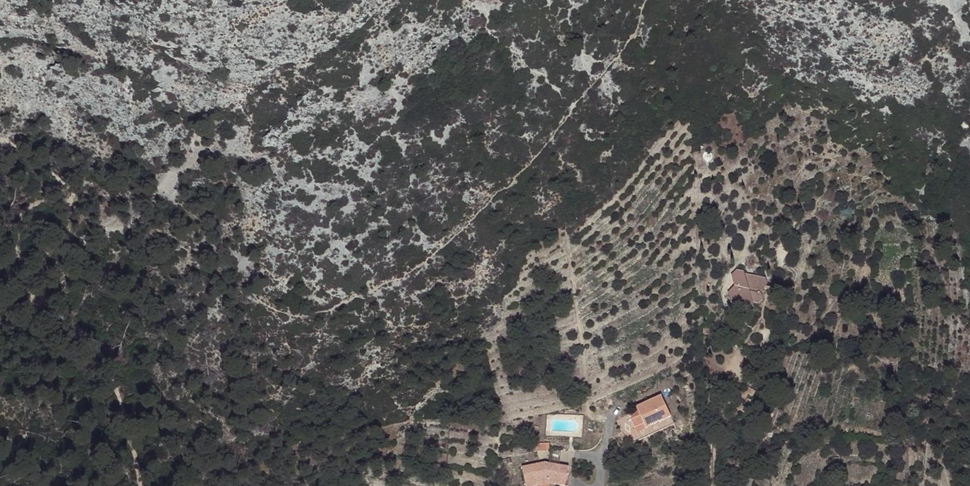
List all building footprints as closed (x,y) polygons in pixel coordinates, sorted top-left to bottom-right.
[(737,284),(739,294),(751,298),(755,292),(760,294),(767,296),(766,291),(773,292),(771,287),(778,289),(776,283),(756,277),(754,266),(747,264),(742,268),(743,279),(737,284)] [(651,408),(641,413),(648,426),(645,428),(649,434),(658,430),(655,424),(658,422),(661,427),(678,419),(668,396),(650,405),(651,408)] [(763,419),(766,421),(772,409),(768,407),(763,419)] [(781,412),(772,409),(766,421),(775,423),(781,412)] [(554,445),(540,446),(542,454),(555,453),(554,445)] [(529,468),(533,485),(545,485),(556,482),(557,485),(575,485),(577,468),(552,464),(529,468)]
